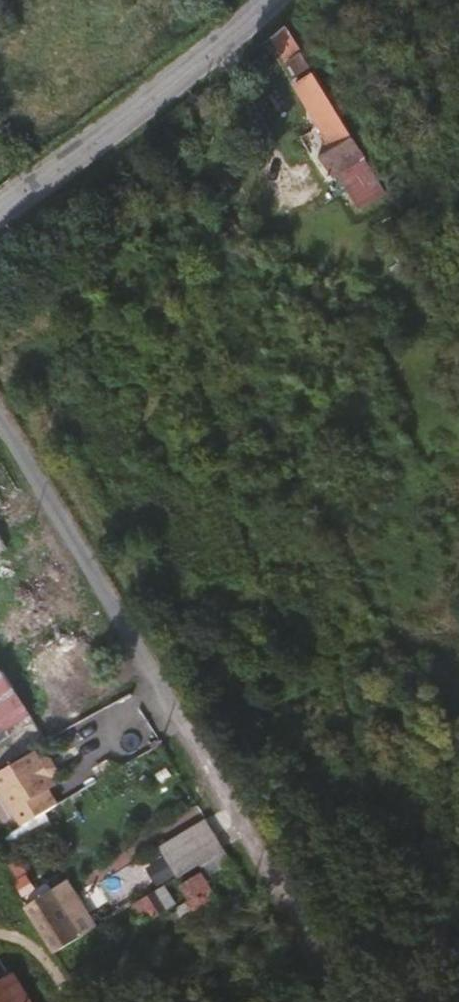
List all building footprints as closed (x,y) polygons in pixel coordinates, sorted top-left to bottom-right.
[(317,74),(294,87),(329,146),(351,134),(317,74)] [(380,228),(407,212),(371,156),(335,177),(348,199),(357,193),(380,228)] [(0,534),(0,557),(10,551),(0,534)] [(39,729),(0,667),(0,722),(2,726),(0,727),(0,761),(14,752),(12,750),(17,747),(15,744),(39,729)] [(3,789),(34,838),(41,833),(64,820),(68,816),(59,802),(67,797),(62,789),(50,771),(46,763),(3,789)] [(50,771),(62,789),(64,787),(65,785),(67,779),(61,771),(56,770),(53,769),(50,771)] [(235,859),(214,826),(168,854),(188,887),(235,859)] [(243,873),(235,859),(188,887),(185,889),(201,913),(193,918),(211,946),(241,926),(218,888),(243,873)] [(28,879),(17,885),(25,897),(35,891),(28,879)] [(78,891),(37,918),(65,963),(79,955),(90,948),(100,941),(90,925),(108,913),(97,898),(88,904),(78,891)] [(182,918),(171,898),(153,909),(165,928),(182,918)] [(184,923),(201,952),(211,946),(193,918),(184,923)] [(97,958),(90,948),(79,955),(85,966),(97,958)] [(19,980),(0,992),(0,1001),(33,1001),(19,980)]
